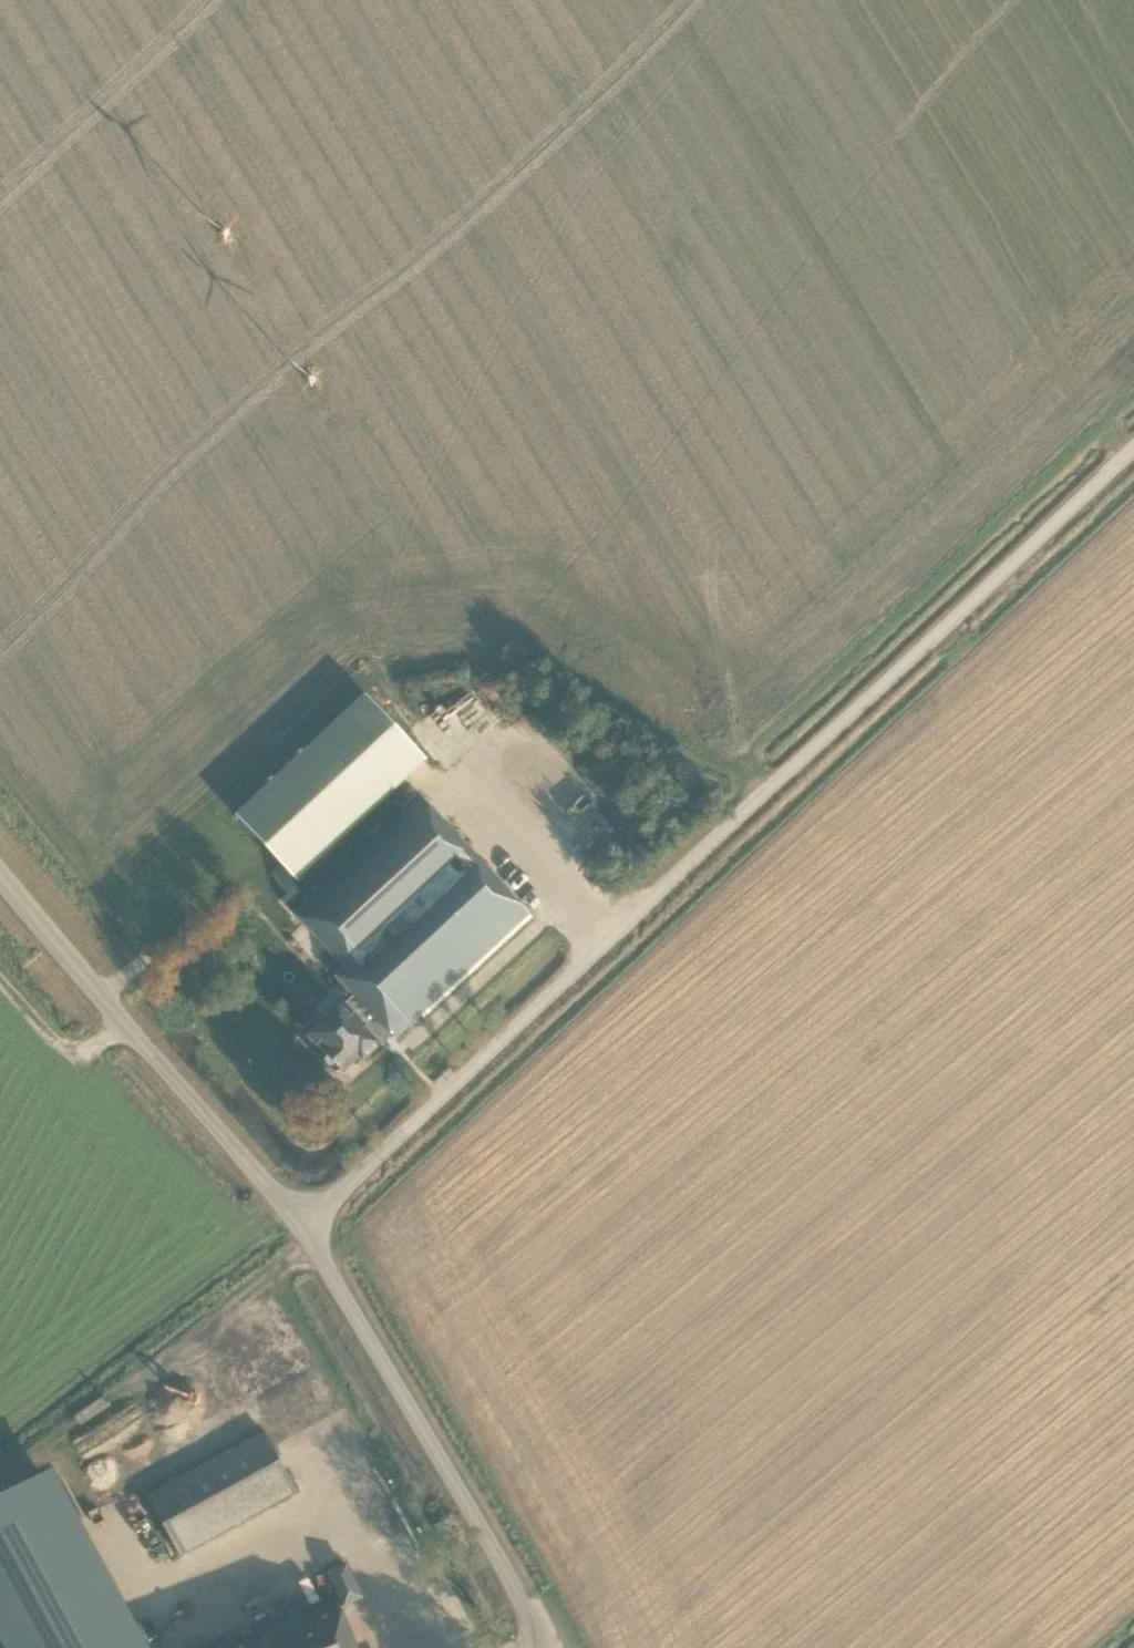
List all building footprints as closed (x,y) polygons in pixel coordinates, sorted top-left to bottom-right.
[(237,817),(298,883),(426,762),(365,697),(237,817)] [(532,918),(421,798),(296,914),(342,964),(333,973),(356,998),(346,1007),(343,1004),(326,1021),(328,1023),(320,1030),(316,1030),(311,1035),(311,1039),(316,1045),(320,1045),(329,1054),(328,1054),(330,1056),(326,1061),(326,1063),(329,1069),(330,1071),(330,1070),(336,1074),(338,1074),(343,1071),(345,1072),(360,1058),(364,1062),(391,1036),(395,1040),(415,1022),(417,1025),(532,918)] [(297,1492),(265,1433),(148,1497),(180,1556),(297,1492)] [(0,1500),(0,1631),(9,1647),(121,1647),(67,1549),(31,1483),(0,1500)] [(363,1598),(347,1566),(330,1574),(345,1606),(363,1598)] [(339,1601),(216,1647),(358,1647),(339,1601)]
